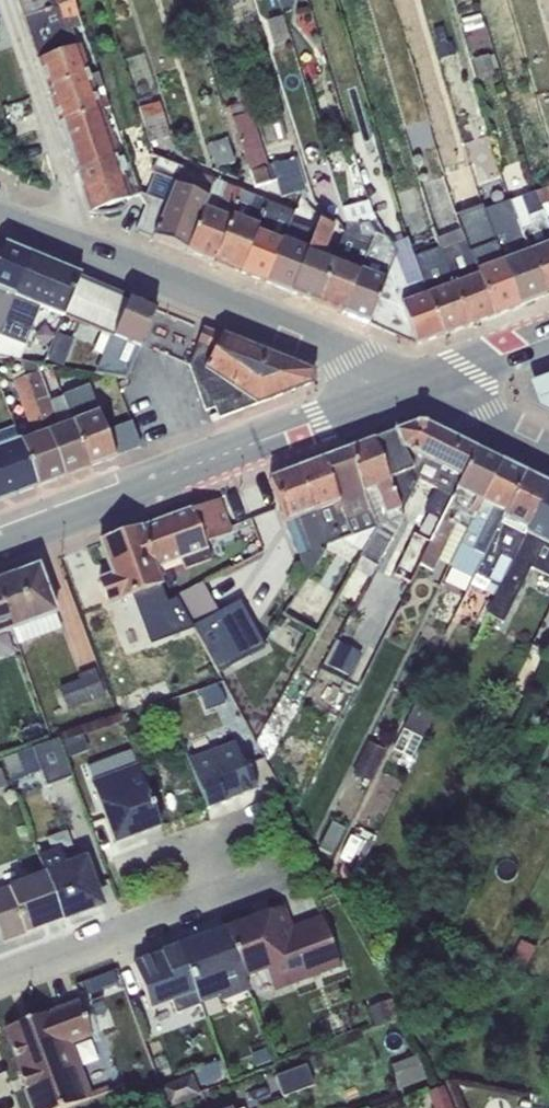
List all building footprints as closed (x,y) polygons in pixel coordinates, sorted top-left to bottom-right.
[(47,88),(90,74),(80,44),(77,45),(72,30),(84,26),(75,0),(17,0),(47,88)] [(226,9),(240,4),(239,0),(224,0),(226,9)] [(281,10),(294,6),(292,0),(278,0),(281,10)] [(443,27),(434,29),(436,46),(438,46),(441,57),(454,54),(451,42),(447,43),(443,27)] [(47,88),(58,122),(102,109),(110,107),(98,71),(90,74),(47,88)] [(238,104),(228,107),(255,186),(276,181),(271,166),(268,167),(249,107),(253,106),(246,85),(233,89),(238,104)] [(136,100),(149,142),(170,137),(159,100),(153,102),(152,96),(136,100)] [(102,109),(58,122),(89,213),(102,213),(116,212),(126,208),(123,200),(139,195),(129,164),(125,165),(123,158),(117,159),(102,109)] [(280,121),(262,127),(267,146),(287,140),(280,121)] [(227,139),(208,144),(215,168),(234,163),(227,139)] [(529,160),(540,189),(535,191),(548,229),(548,209),(547,204),(548,203),(548,153),(529,160)] [(187,252),(216,180),(158,156),(141,200),(145,205),(135,231),(187,252)] [(296,158),(272,165),(282,197),(306,190),(296,158)] [(214,262),(242,190),(216,180),(187,252),(214,262)] [(466,241),(494,315),(519,306),(491,232),(473,182),(462,185),(469,209),(456,213),(461,230),(466,241)] [(240,272),(268,201),(242,190),(214,262),(240,272)] [(545,296),(548,295),(548,229),(535,191),(509,200),(517,222),(545,296)] [(374,232),(387,237),(374,219),(368,200),(341,206),(346,223),(344,237),(334,261),(317,303),(342,313),(374,232)] [(517,222),(509,200),(494,205),(502,228),(517,222)] [(265,283),(282,239),(293,211),(268,201),(240,272),(265,283)] [(317,303),(334,261),(323,257),(336,227),(319,220),(293,293),(317,303)] [(491,232),(519,306),(545,296),(517,222),(502,228),(491,232)] [(439,251),(466,241),(461,230),(435,240),(439,251)] [(368,323),(399,256),(398,252),(391,244),(387,237),(374,232),(342,313),(368,323)] [(408,238),(391,244),(398,252),(399,256),(403,267),(417,263),(416,260),(411,248),(408,238)] [(265,283),(291,293),(308,249),(282,239),(265,283)] [(411,248),(416,260),(439,251),(435,240),(411,248)] [(439,251),(467,326),(494,315),(466,241),(439,251)] [(4,244),(0,254),(0,329),(30,255),(4,244)] [(417,263),(442,335),(467,326),(439,251),(416,260),(417,263)] [(30,255),(0,329),(0,354),(19,359),(40,308),(63,318),(64,316),(80,276),(30,255)] [(403,267),(399,256),(368,323),(416,345),(442,335),(417,263),(403,267)] [(130,297),(80,276),(64,316),(113,336),(130,297)] [(156,308),(130,297),(113,336),(98,373),(128,377),(156,308)] [(309,370),(204,328),(189,364),(205,411),(215,408),(219,418),(308,384),(309,370)] [(73,340),(59,334),(48,359),(63,365),(73,340)] [(23,371),(63,476),(89,467),(63,395),(50,400),(37,363),(19,361),(23,371)] [(21,439),(37,486),(63,476),(23,371),(11,375),(33,435),(21,439)] [(548,411),(548,375),(530,382),(537,405),(548,411)] [(63,395),(89,467),(114,457),(114,456),(105,431),(88,386),(63,395)] [(105,431),(114,456),(140,446),(131,421),(105,431)] [(426,507),(443,516),(476,450),(425,425),(425,424),(415,424),(373,440),(400,514),(419,481),(435,490),(426,507)] [(37,486),(21,439),(16,425),(0,431),(0,500),(37,486)] [(400,514),(373,440),(348,450),(377,529),(365,555),(357,571),(370,578),(403,521),(400,514)] [(377,529),(348,450),(297,469),(326,548),(341,540),(365,555),(377,529)] [(449,565),(500,462),(476,450),(443,516),(419,564),(433,571),(438,560),(449,565)] [(473,578),(525,474),(500,462),(449,565),(449,567),(473,578)] [(326,548),(297,469),(269,479),(286,523),(299,518),(312,552),(300,556),(308,576),(326,548)] [(548,487),(548,486),(525,474),(473,578),(470,585),(494,598),(548,487)] [(494,598),(486,614),(503,623),(530,568),(548,577),(548,487),(494,598)] [(230,532),(218,498),(140,527),(156,569),(182,560),(185,568),(211,559),(204,541),(230,532)] [(299,518),(286,523),(300,556),(312,552),(299,518)] [(156,569),(140,527),(100,542),(111,573),(96,578),(107,606),(135,595),(150,642),(193,628),(177,597),(167,601),(156,569)] [(0,580),(0,595),(14,630),(19,645),(61,629),(38,566),(0,580)] [(175,594),(177,597),(193,628),(220,614),(202,581),(175,594)] [(0,595),(0,635),(14,630),(0,595)] [(220,614),(193,628),(217,672),(265,646),(241,602),(220,614)] [(340,641),(323,672),(346,684),(363,653),(340,641)] [(79,679),(60,686),(68,709),(106,695),(96,668),(78,675),(79,679)] [(217,682),(198,688),(206,710),(225,703),(217,682)] [(417,699),(394,749),(412,757),(435,708),(417,699)] [(84,733),(61,741),(67,758),(90,750),(84,733)] [(72,777),(58,739),(4,757),(11,779),(40,769),(47,787),(72,777)] [(367,741),(353,773),(370,781),(385,750),(367,741)] [(235,745),(189,762),(207,809),(225,802),(224,801),(257,788),(248,764),(243,765),(235,745)] [(87,769),(92,781),(137,764),(132,752),(87,769)] [(137,764),(92,781),(114,843),(132,837),(135,831),(141,829),(143,833),(161,826),(137,764)] [(534,805),(548,812),(548,774),(534,805)] [(331,821),(318,847),(331,854),(344,828),(331,821)] [(45,872),(62,920),(71,917),(78,910),(81,912),(100,905),(82,857),(71,861),(66,848),(61,850),(60,848),(39,856),(45,872)] [(0,889),(0,933),(3,941),(62,920),(45,872),(0,889)] [(283,907),(225,929),(243,980),(266,972),(273,992),(340,967),(321,916),(291,927),(283,907)] [(225,929),(179,945),(201,1004),(218,998),(220,1003),(248,992),(243,980),(225,929)] [(522,939),(508,963),(521,970),(534,946),(522,939)] [(179,945),(133,962),(151,1010),(172,1002),(176,1013),(201,1004),(179,945)] [(113,971),(85,982),(89,995),(118,984),(113,971)] [(389,999),(367,1007),(373,1024),(397,1015),(389,999)] [(5,1028),(22,1074),(19,1075),(32,1107),(62,1107),(90,1098),(79,1068),(98,1061),(90,1037),(94,1035),(81,1000),(5,1028)] [(400,1089),(427,1078),(416,1055),(391,1065),(400,1089)] [(222,1060),(194,1070),(200,1085),(222,1077),(221,1076),(226,1074),(222,1060)] [(306,1064),(275,1076),(283,1096),(314,1085),(306,1064)] [(193,1078),(165,1089),(171,1104),(199,1092),(193,1078)]
